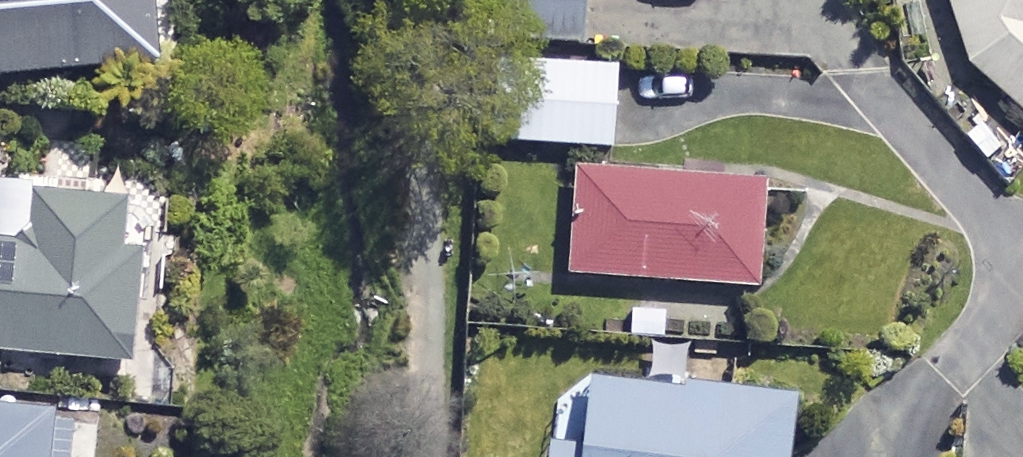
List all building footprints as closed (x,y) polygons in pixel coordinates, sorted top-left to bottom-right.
[(140,0),(0,0),(0,68),(145,54),(140,0)] [(493,37),(577,35),(577,0),(492,0),(493,37)] [(965,64),(1022,111),(1022,0),(944,0),(965,64)] [(610,57),(490,53),(487,137),(607,141),(610,57)] [(718,67),(636,64),(635,97),(716,100),(718,67)] [(759,174),(567,163),(561,270),(752,281),(759,174)] [(23,185),(18,237),(0,236),(0,345),(118,354),(127,242),(109,241),(113,192),(23,185)] [(573,374),(569,434),(541,432),(539,456),(781,456),(786,391),(573,374)] [(0,401),(0,456),(61,456),(65,406),(0,401)]
